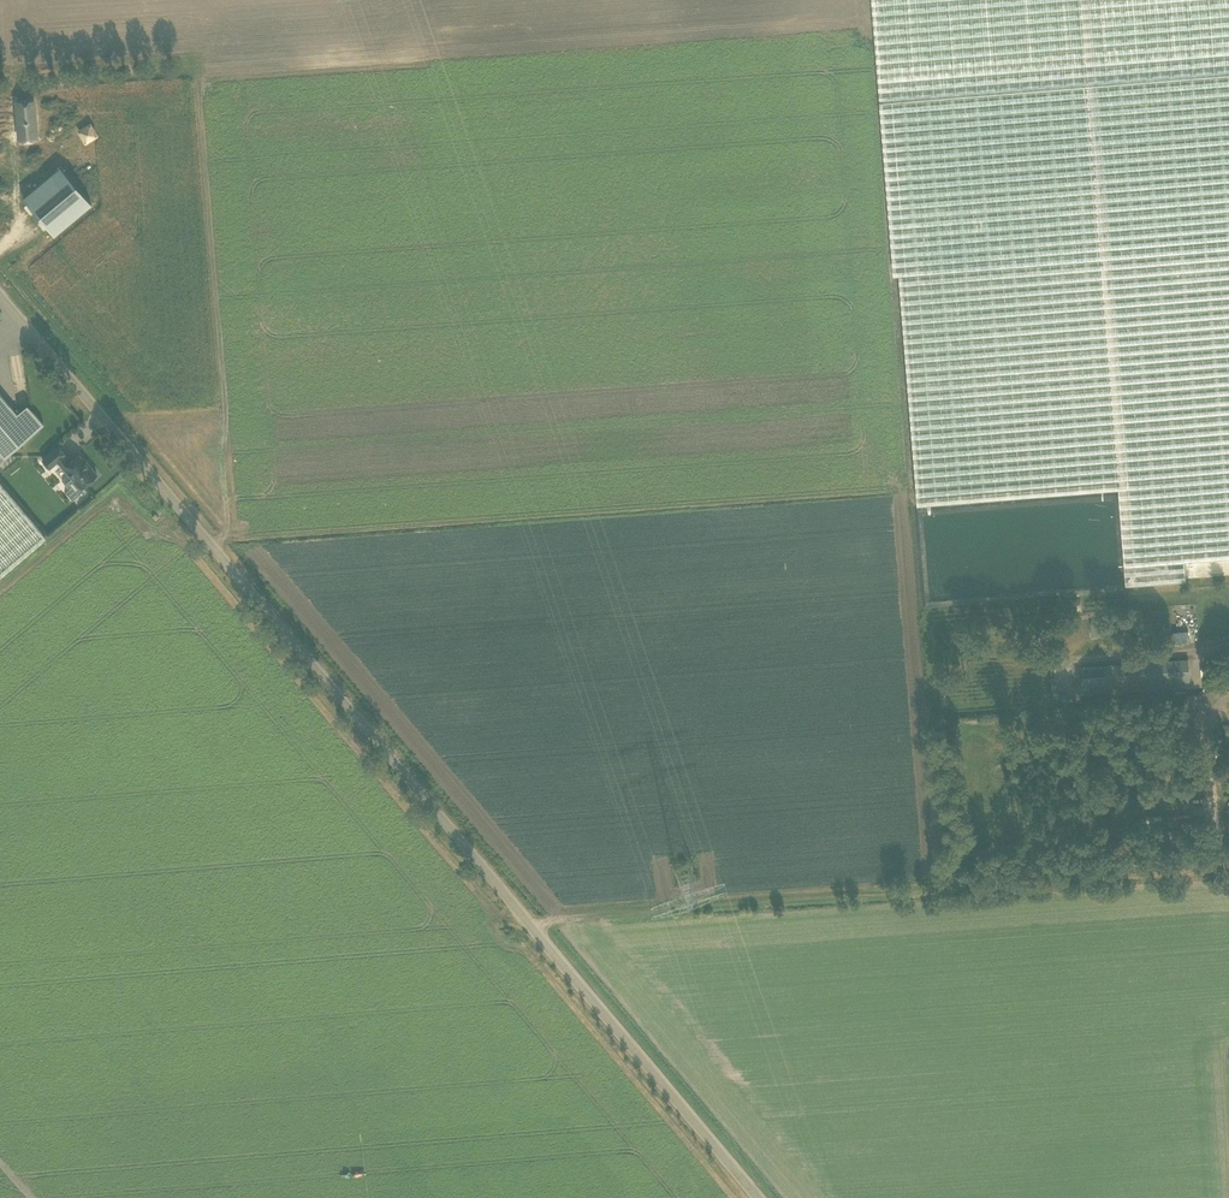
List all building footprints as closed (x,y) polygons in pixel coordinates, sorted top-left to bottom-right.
[(895,276),(901,275),(919,504),(1119,488),(1127,584),(1186,579),(1185,560),(1228,556),(1228,0),(873,0),(895,276)] [(54,235),(91,204),(60,166),(23,198),(54,235)] [(32,411),(17,413),(10,405),(0,393),(0,453),(4,458),(44,424),(33,411),(32,411)] [(88,465),(86,463),(79,454),(69,462),(64,456),(65,454),(58,446),(42,459),(49,468),(57,461),(71,477),(72,476),(81,487),(89,481),(91,481),(95,478),(95,476),(97,474),(89,464),(88,465)] [(46,537),(0,483),(0,576),(46,537)] [(1151,610),(1153,623),(1163,622),(1162,610),(1151,610)] [(1086,687),(1190,680),(1189,659),(1084,666),(1086,687)]
